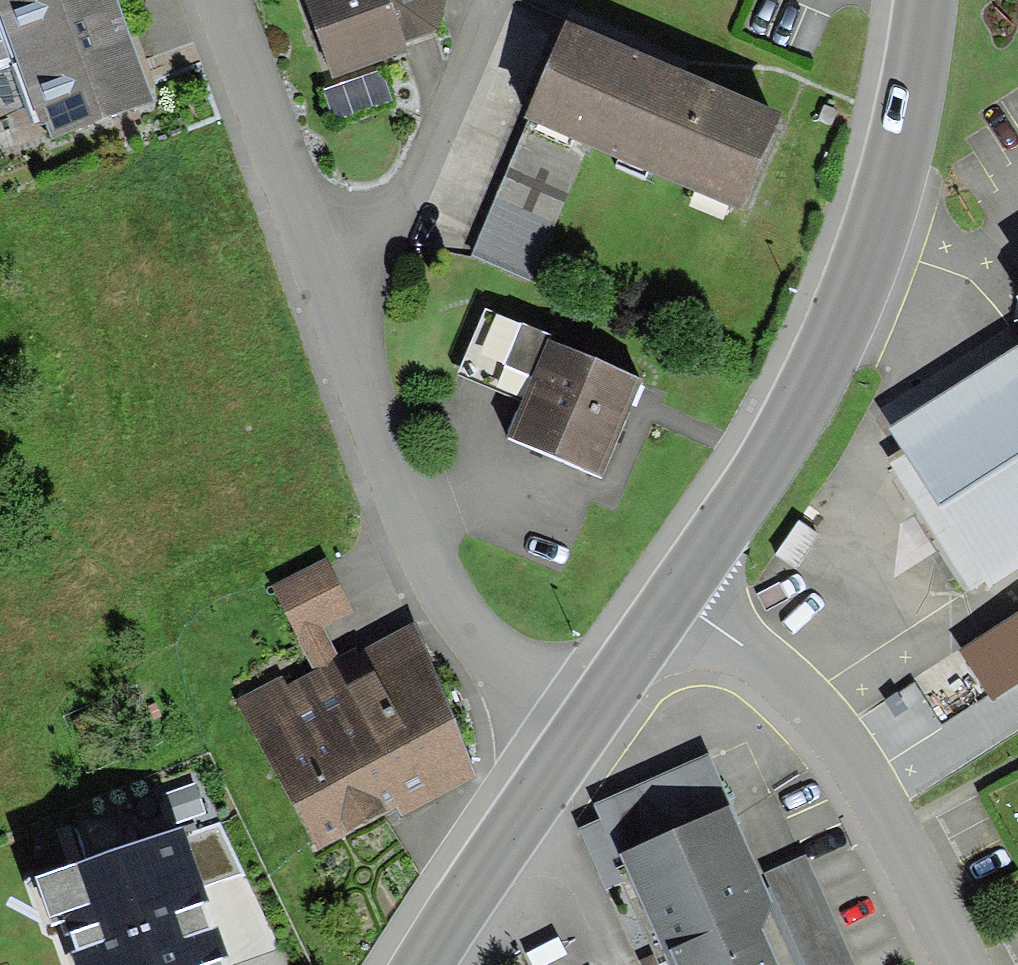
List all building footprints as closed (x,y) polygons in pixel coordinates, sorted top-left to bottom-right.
[(124,25),(115,0),(0,0),(0,71),(124,25)] [(337,78),(407,52),(404,43),(433,33),(448,0),(308,0),(337,78)] [(569,24),(527,118),(740,211),(781,117),(569,24)] [(15,155),(153,105),(124,25),(0,71),(0,113),(15,155)] [(470,258),(532,284),(587,154),(524,128),(470,258)] [(456,371),(524,401),(550,343),(552,337),(483,307),(456,371)] [(640,383),(550,343),(524,401),(508,437),(597,477),(640,383)] [(890,427),(907,453),(892,463),(972,585),(988,574),(993,582),(1017,566),(1017,344),(955,385),(890,427)] [(314,671),(339,658),(322,626),(353,610),(325,558),(270,587),(314,671)] [(960,650),(992,700),(1017,683),(1017,613),(960,650)] [(473,773),(414,620),(339,658),(314,671),(286,687),(280,678),(240,700),(317,853),(396,804),(403,815),(473,773)] [(598,804),(666,964),(855,964),(809,856),(760,877),(710,757),(598,804)] [(187,836),(183,824),(44,873),(76,964),(232,964),(204,887),(187,836)] [(218,824),(187,836),(204,887),(241,873),(218,824)]
